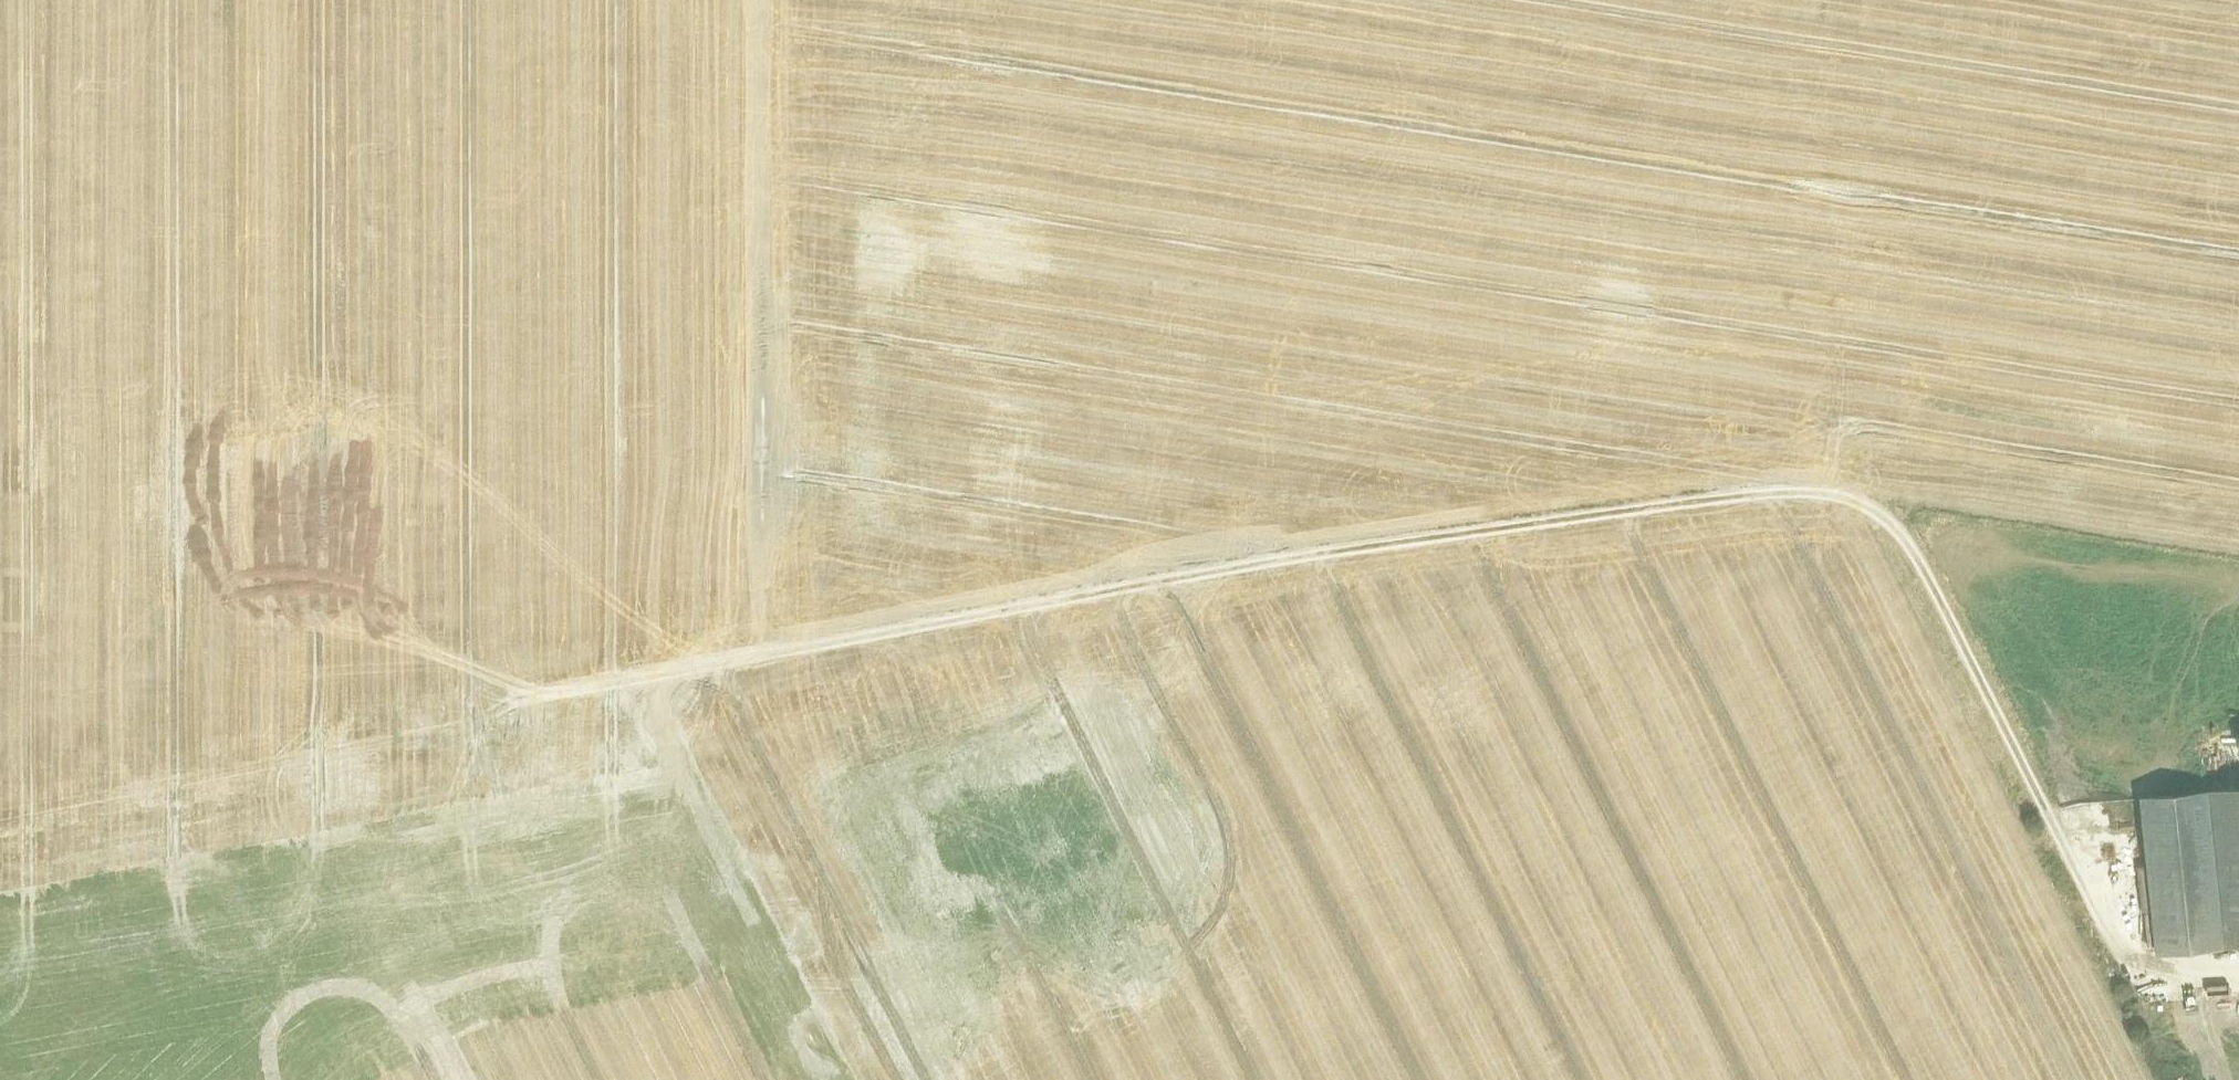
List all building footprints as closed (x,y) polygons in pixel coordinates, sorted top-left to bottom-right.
[(2238,937),(2238,788),(2139,797),(2153,946),(2238,937)]
